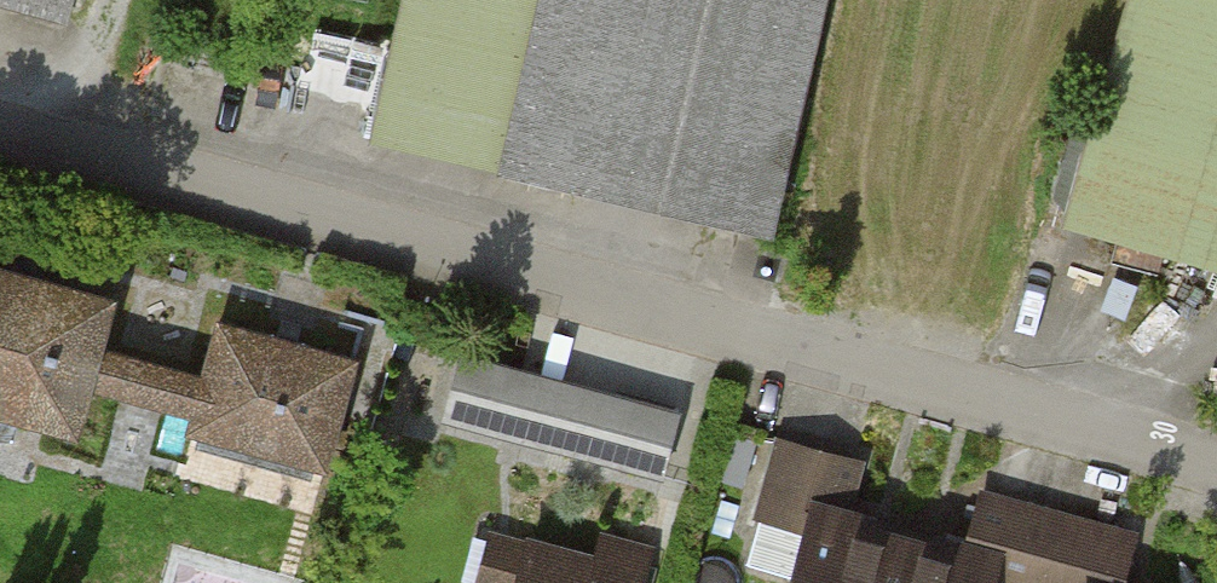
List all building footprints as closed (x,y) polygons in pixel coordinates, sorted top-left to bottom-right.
[(76,17),(80,0),(11,0),(76,17)] [(839,0),(412,0),(382,145),(791,230),(839,0)] [(1082,227),(1216,261),(1216,0),(1140,0),(1082,227)] [(0,259),(0,402),(100,429),(107,404),(341,467),(371,359),(0,259)] [(475,347),(456,415),(675,475),(694,407),(475,347)] [(816,548),(828,501),(842,505),(854,459),(783,442),(760,534),(816,548)] [(1022,549),(1013,582),(1099,582),(1102,572),(1141,581),(1152,536),(989,496),(979,538),(1022,549)] [(927,525),(842,505),(828,501),(816,548),(808,582),(912,582),(927,525)] [(523,582),(659,582),(667,549),(539,518),(523,582)] [(912,582),(1013,582),(1022,549),(979,538),(927,525),(912,582)] [(1099,582),(1147,582),(1141,581),(1102,572),(1099,582)]
